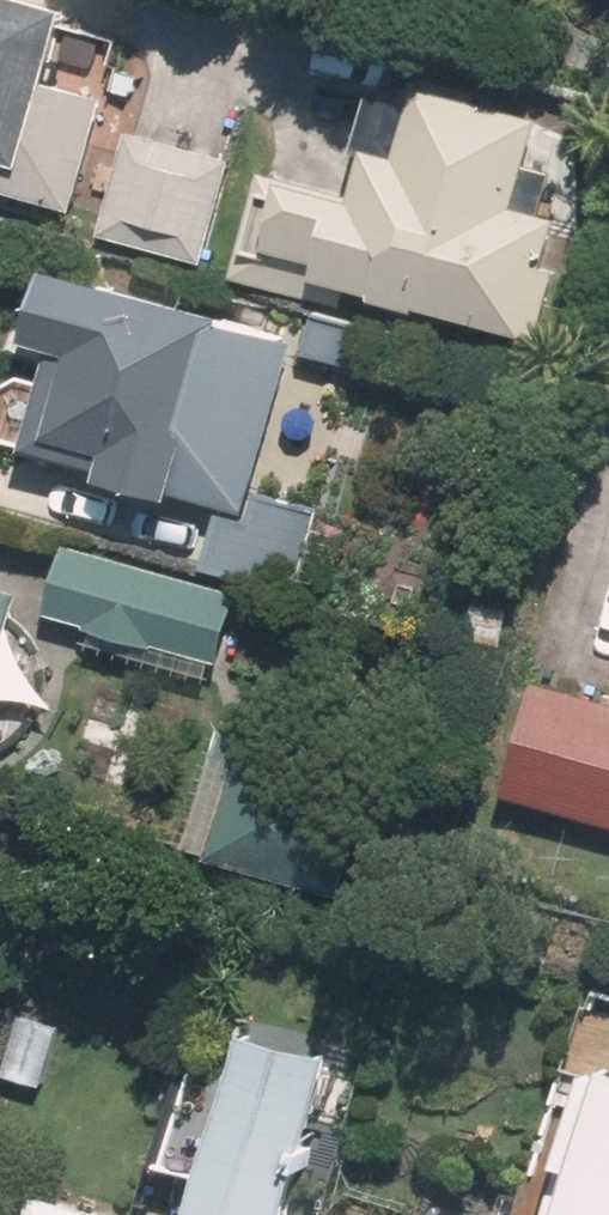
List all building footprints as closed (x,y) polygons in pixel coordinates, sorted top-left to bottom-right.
[(5,156),(0,174),(0,189),(80,211),(113,95),(59,80),(80,6),(59,0),(0,0),(0,155),(5,156)] [(417,152),(385,143),(370,195),(352,190),(269,167),(238,275),(344,305),(351,281),(535,333),(535,331),(547,334),(566,266),(554,263),(559,248),(568,216),(524,204),(550,113),(437,81),(417,152)] [(238,159),(136,131),(107,233),(209,262),(238,159)] [(189,488),(230,500),(211,566),(323,599),(346,517),(260,492),(304,339),(236,319),(237,314),(62,263),(40,338),(65,346),(36,444),(114,466),(112,475),(187,497),(189,488)] [(369,327),(323,313),(312,349),(357,363),(369,327)] [(246,593),(73,542),(53,612),(225,663),(246,593)] [(11,694),(2,692),(32,590),(0,580),(0,732),(11,694)] [(465,636),(507,644),(515,604),(473,596),(465,636)] [(551,678),(518,797),(608,822),(608,694),(551,678)] [(426,723),(259,679),(214,853),(381,897),(426,723)] [(69,1015),(29,1004),(9,1077),(49,1088),(69,1015)] [(383,1054),(257,1017),(243,1064),(200,1051),(167,1161),(213,1175),(201,1214),(335,1214),(383,1054)] [(155,1212),(58,1187),(51,1214),(154,1214),(155,1212)]
